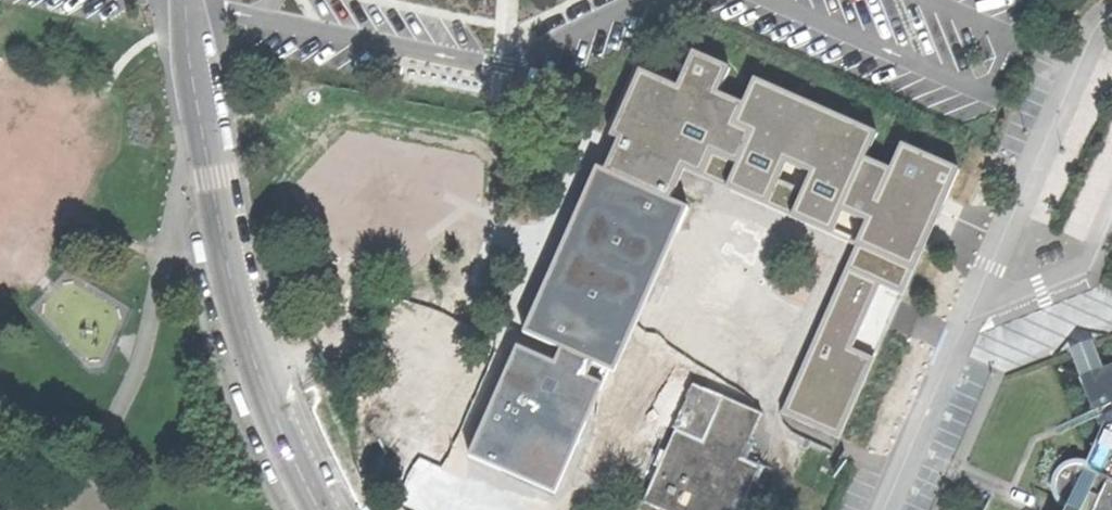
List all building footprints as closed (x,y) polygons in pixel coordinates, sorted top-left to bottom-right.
[(705,441),(725,395),(625,353),(688,208),(598,169),(527,333),(546,342),(535,368),(678,430),(705,441)] [(1075,377),(1096,430),(1081,462),(1076,461),(1069,461),(1062,462),(1055,467),(1050,473),(1047,481),(1047,488),(1049,496),(1053,502),(1061,507),(1060,509),(1111,509),(1111,363),(1075,377)] [(705,441),(678,430),(643,509),(743,509),(762,467),(745,459),(765,413),(725,395),(705,441)] [(491,490),(435,466),(434,467),(419,461),(399,506),(409,509),(482,509),(491,490)]
